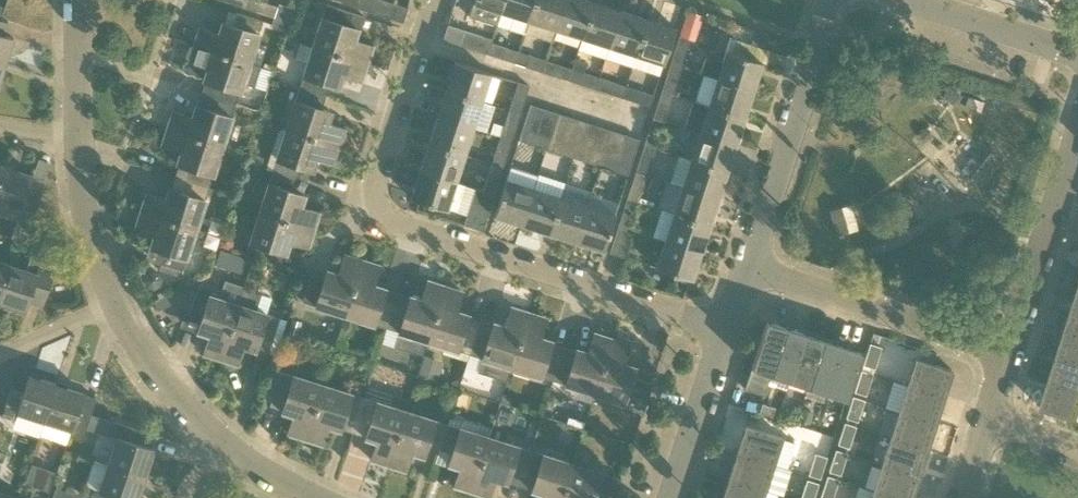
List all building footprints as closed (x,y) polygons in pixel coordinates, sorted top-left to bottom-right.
[(267,2),(259,0),(249,0),(246,8),(263,14),(267,2)] [(388,2),(383,0),(358,0),(356,7),(384,16),(388,2)] [(505,0),(475,0),(474,3),(470,16),(497,25),(505,0)] [(535,0),(505,0),(497,25),(524,33),(535,0)] [(565,0),(535,0),(524,33),(525,34),(530,21),(556,29),(565,0)] [(594,1),(590,0),(565,0),(556,29),(582,38),(594,1)] [(609,46),(621,10),(594,1),(582,38),(609,46)] [(319,48),(367,63),(373,46),(354,40),(358,29),(349,26),(353,13),(327,4),(318,30),(325,32),(319,48)] [(636,55),(648,19),(621,10),(609,46),(636,55)] [(688,10),(679,35),(691,39),(695,41),(703,15),(688,10)] [(195,45),(243,61),(248,44),(255,46),(263,21),(236,12),(232,25),(223,22),(219,33),(201,27),(195,45)] [(648,19),(636,55),(664,64),(676,28),(648,19)] [(5,66),(14,38),(4,35),(8,22),(0,20),(0,64),(5,66)] [(492,40),(465,31),(464,32),(447,27),(443,40),(487,54),(492,40)] [(768,59),(771,48),(725,34),(722,45),(768,59)] [(682,67),(691,39),(679,35),(671,63),(682,67)] [(493,40),(492,40),(487,54),(504,59),(508,48),(492,43),(493,40)] [(261,66),(243,61),(195,45),(190,62),(187,61),(184,64),(183,68),(184,72),(188,75),(192,75),(197,78),(202,78),(205,78),(204,80),(214,83),(210,96),(236,104),(242,83),(254,87),(261,66)] [(362,81),(367,63),(319,48),(314,65),(308,63),(300,88),(326,96),(330,83),(339,86),(343,75),(362,81)] [(700,73),(717,78),(754,90),(763,62),(726,51),(723,62),(706,56),(700,73)] [(546,60),(529,55),(525,66),(542,71),(546,60)] [(542,71),(558,77),(562,66),(546,60),(542,71)] [(482,101),(491,73),(455,62),(446,90),(482,101)] [(682,67),(671,63),(666,80),(677,84),(682,67)] [(579,83),(596,89),(599,78),(583,72),(579,83)] [(596,89),(612,94),(616,83),(599,78),(596,89)] [(745,117),(754,90),(717,78),(709,105),(745,117)] [(518,82),(513,99),(524,103),(530,86),(518,82)] [(962,95),(949,87),(942,98),(955,106),(962,95)] [(322,109),(326,96),(300,88),(292,113),(298,115),(293,132),(340,148),(346,129),(328,123),(331,112),(322,109)] [(474,128),(482,101),(446,90),(437,116),(474,128)] [(637,90),(633,101),(650,106),(654,95),(637,90)] [(228,129),(236,104),(210,96),(206,108),(196,105),(193,116),(174,111),(168,128),(216,144),(222,127),(228,129)] [(670,104),(659,101),(654,117),(665,121),(670,104)] [(535,132),(543,108),(530,104),(522,129),(523,129),(519,140),(547,149),(550,137),(535,132)] [(736,144),(745,117),(709,105),(700,132),(736,144)] [(558,113),(543,108),(535,132),(550,137),(558,113)] [(1005,108),(992,145),(1017,154),(1030,117),(1005,108)] [(558,113),(550,137),(560,140),(568,116),(558,113)] [(465,155),(474,128),(437,116),(428,144),(465,155)] [(575,146),(583,121),(568,116),(560,140),(550,137),(547,149),(563,154),(567,143),(575,146)] [(665,121),(654,117),(648,134),(660,138),(665,121)] [(501,137),(512,140),(517,124),(506,120),(501,137)] [(587,123),(580,146),(592,150),(600,127),(587,123)] [(600,127),(592,150),(604,154),(612,130),(600,127)] [(211,160),(216,144),(168,128),(163,146),(181,152),(178,163),(187,166),(183,179),(209,187),(217,162),(211,160)] [(618,159),(625,135),(612,130),(604,154),(618,159)] [(335,164),(340,148),(293,132),(287,148),(281,146),(273,171),(299,179),(303,167),(313,170),(316,158),(335,164)] [(728,171),(736,144),(700,132),(691,159),(728,171)] [(628,175),(640,139),(625,135),(618,159),(604,154),(600,166),(628,175)] [(495,153),(507,157),(512,140),(501,137),(495,153)] [(456,182),(465,155),(428,144),(420,171),(456,182)] [(604,154),(592,150),(580,146),(579,148),(587,150),(584,161),(600,166),(604,154)] [(993,149),(980,165),(971,157),(960,170),(981,186),(1004,157),(993,149)] [(653,158),(642,155),(636,172),(647,175),(653,158)] [(728,171),(691,159),(679,155),(670,182),(682,186),(719,198),(728,171)] [(414,185),(419,171),(399,165),(395,179),(414,185)] [(44,184),(31,179),(33,175),(6,166),(0,186),(0,212),(32,222),(44,184)] [(295,192),(299,179),(273,171),(265,196),(271,198),(266,214),(314,230),(320,212),(301,206),(305,195),(295,192)] [(447,210),(456,182),(420,171),(411,198),(447,210)] [(647,175),(636,172),(631,188),(642,191),(647,175)] [(494,194),(500,178),(489,174),(483,191),(494,194)] [(201,212),(209,187),(183,179),(179,191),(170,188),(166,200),(147,194),(142,211),(190,227),(195,210),(201,212)] [(522,224),(534,188),(506,179),(495,216),(522,224)] [(710,225),(719,198),(682,186),(674,213),(710,225)] [(549,233),(561,197),(534,188),(522,224),(549,233)] [(494,194),(483,191),(480,190),(471,217),(486,222),(494,194)] [(576,242),(588,205),(561,197),(549,233),(576,242)] [(588,205),(576,242),(604,251),(615,214),(588,205)] [(829,210),(836,234),(850,230),(843,206),(829,210)] [(630,229),(636,212),(624,209),(619,225),(633,230),(634,230),(630,229)] [(184,243),(190,227),(142,211),(136,229),(155,235),(151,246),(160,249),(156,262),(183,270),(191,245),(184,243)] [(701,252),(710,225),(674,213),(665,240),(701,252)] [(308,247),(314,230),(266,214),(261,231),(254,229),(246,254),(272,263),(277,250),(286,253),(290,241),(308,247)] [(624,258),(633,230),(619,225),(610,253),(624,258)] [(693,279),(701,252),(665,240),(656,268),(693,279)] [(235,254),(220,249),(215,265),(230,269),(235,254)] [(0,301),(0,302),(25,311),(28,302),(42,306),(54,271),(45,268),(48,259),(32,254),(27,269),(12,265),(0,301)] [(347,308),(362,260),(345,255),(339,273),(327,270),(324,279),(311,275),(303,301),(328,309),(330,303),(347,308)] [(143,272),(146,263),(138,260),(135,269),(143,272)] [(387,328),(395,302),(382,298),(385,288),(374,285),(380,266),(362,260),(347,308),(363,314),(361,320),(387,328)] [(12,265),(0,261),(0,301),(12,265)] [(220,359),(244,288),(244,286),(225,280),(222,289),(200,282),(188,317),(201,321),(198,331),(209,335),(203,353),(220,359)] [(424,355),(430,335),(446,287),(428,281),(422,300),(410,296),(407,306),(395,302),(387,328),(399,332),(394,345),(424,355)] [(470,354),(478,328),(465,324),(468,315),(457,311),(463,292),(446,287),(430,335),(446,340),(445,346),(470,354)] [(280,318),(255,310),(260,294),(244,288),(220,359),(238,365),(244,346),(256,350),(259,340),(272,345),(280,318)] [(1075,302),(1066,328),(1077,332),(1077,303),(1075,302)] [(513,361),(528,313),(511,308),(505,326),(494,323),(491,332),(478,328),(470,354),(495,362),(497,356),(513,361)] [(552,380),(561,354),(549,350),(552,341),(540,337),(546,319),(528,313),(513,361),(530,366),(528,373),(552,380)] [(753,368),(772,374),(786,328),(767,322),(752,368),(753,369),(753,368)] [(772,374),(789,380),(790,380),(805,334),(786,328),(772,374)] [(1066,328),(1058,354),(1077,361),(1077,332),(1066,328)] [(597,388),(612,339),(594,334),(588,352),(577,349),(574,358),(561,354),(552,380),(578,388),(580,382),(597,388)] [(790,380),(809,386),(824,340),(805,334),(790,380)] [(643,416),(653,383),(632,377),(635,367),(624,364),(630,345),(612,339),(597,388),(613,393),(611,399),(623,403),(621,409),(643,416)] [(809,386),(827,392),(842,346),(824,340),(809,386)] [(882,347),(870,344),(864,365),(875,368),(882,347)] [(846,398),(845,399),(847,399),(862,352),(842,346),(827,392),(846,398)] [(438,379),(445,360),(425,354),(419,372),(438,379)] [(1058,354),(1049,381),(1077,390),(1077,361),(1058,354)] [(907,386),(945,398),(953,371),(916,359),(907,386)] [(288,433),(305,439),(321,391),(304,385),(306,379),(272,368),(264,395),(285,402),(283,411),(294,415),(288,433)] [(855,392),(866,395),(873,374),(862,370),(855,392)] [(44,422),(56,384),(30,375),(24,393),(11,389),(3,415),(16,419),(18,413),(44,422)] [(1049,381),(1041,408),(1077,420),(1077,390),(1049,381)] [(84,393),(56,384),(44,422),(72,431),(70,437),(82,441),(97,399),(84,394),(84,393)] [(936,424),(945,398),(907,386),(899,412),(936,424)] [(356,424),(364,397),(339,390),(337,396),(321,391),(305,439),(323,444),(329,426),(340,429),(343,420),(356,424)] [(389,465),(404,417),(388,412),(390,405),(364,397),(356,424),(369,428),(366,438),(377,441),(371,460),(389,465)] [(847,418),(858,421),(865,400),(853,397),(847,418)] [(928,450),(936,424),(899,412),(890,438),(928,450)] [(439,450),(448,424),(423,416),(421,422),(404,417),(389,465),(406,471),(412,452),(424,456),(427,446),(439,450)] [(151,447),(155,435),(115,422),(111,435),(117,437),(109,464),(146,476),(155,449),(151,447)] [(838,444),(849,448),(856,426),(845,423),(838,444)] [(471,491),(487,443),(471,438),(473,432),(448,424),(439,450),(452,454),(449,464),(460,467),(454,486),(471,491)] [(737,453),(774,465),(783,438),(745,425),(737,453)] [(919,477),(928,450),(890,438),(882,464),(919,477)] [(522,476),(530,450),(506,442),(504,449),(487,443),(471,491),(490,497),(496,478),(507,482),(510,473),(522,476)] [(570,470),(554,464),(556,458),(530,450),(522,476),(535,481),(532,490),(543,494),(542,497),(561,497),(570,470)] [(829,471),(841,475),(847,454),(836,450),(829,471)] [(766,491),(774,465),(737,453),(728,479),(766,491)] [(820,478),(827,457),(816,453),(809,475),(820,478)] [(146,476),(109,464),(100,491),(94,489),(90,497),(139,497),(146,476)] [(919,477),(882,464),(873,491),(896,497),(912,497),(919,477)] [(561,497),(616,497),(622,479),(589,469),(587,475),(570,470),(561,497)] [(823,497),(833,497),(839,480),(828,476),(821,497),(823,497)] [(766,491),(728,479),(722,497),(764,497),(766,491)] [(807,480),(801,497),(814,497),(819,483),(807,480)] [(81,495),(56,486),(52,497),(80,497),(81,495)]
